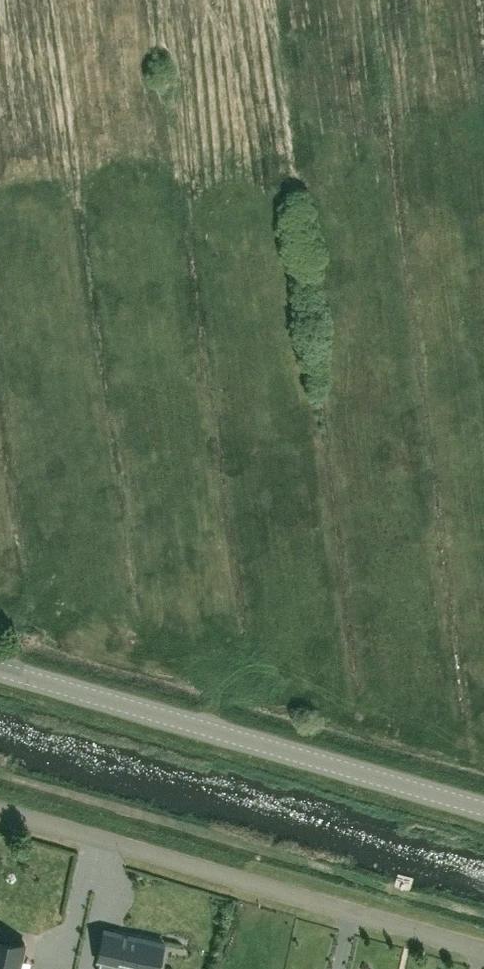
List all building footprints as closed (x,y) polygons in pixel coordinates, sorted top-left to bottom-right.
[(99,968),(115,968),(116,964),(138,968),(157,968),(163,942),(105,929),(98,960),(100,961),(99,968)] [(25,943),(0,937),(0,968),(19,968),(25,943)]
